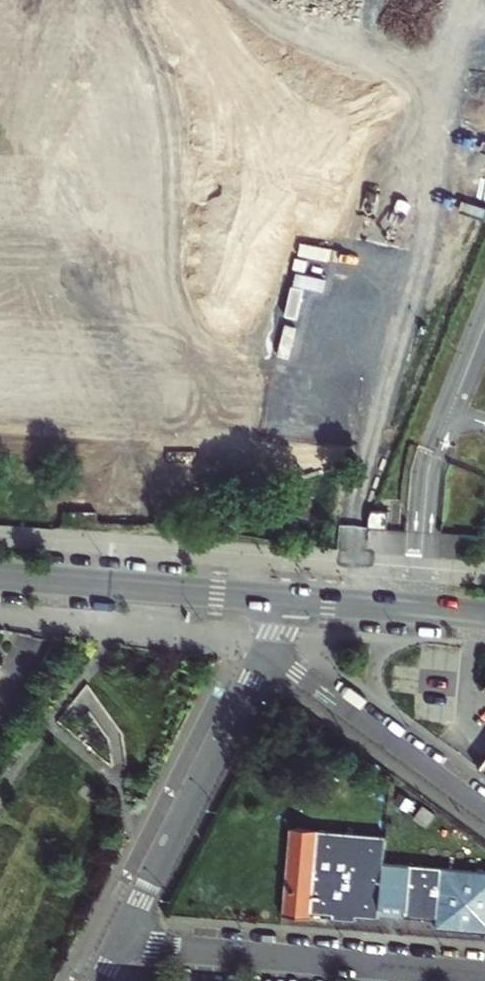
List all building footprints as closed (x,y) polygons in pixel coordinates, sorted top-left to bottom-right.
[(388,512),(372,511),(369,518),(368,529),(387,530),(388,512)] [(330,924),(357,926),(357,921),(375,923),(380,923),(381,914),(404,916),(403,921),(435,923),(435,933),(484,936),(484,934),(484,876),(385,868),(387,840),(337,836),(290,832),(283,920),(311,922),(311,918),(330,920),(330,924)]
